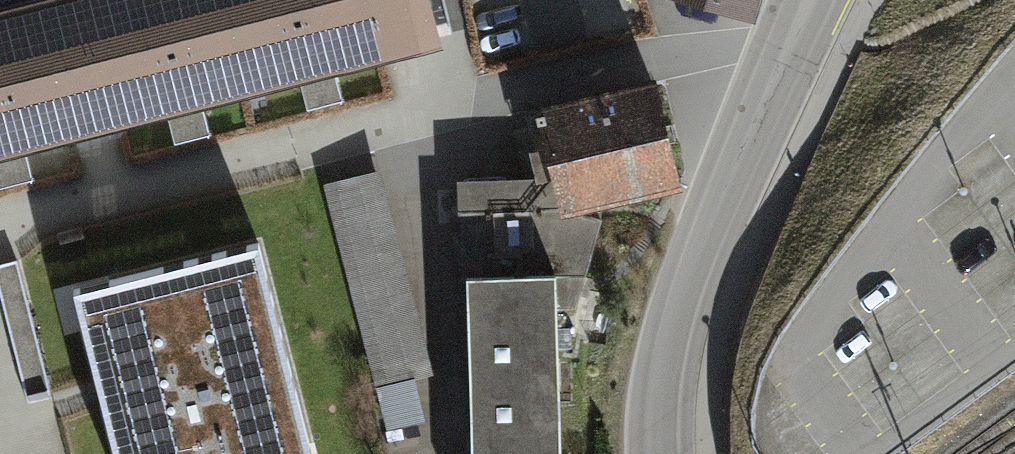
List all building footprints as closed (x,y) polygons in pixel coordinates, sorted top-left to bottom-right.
[(431,0),(0,0),(0,144),(439,34),(431,0)] [(768,0),(658,0),(657,3),(758,33),(768,0)] [(567,204),(686,176),(662,74),(543,102),(559,171),(567,204)] [(329,182),(391,425),(427,416),(417,376),(436,371),(384,168),(329,182)] [(604,214),(567,204),(559,171),(458,177),(463,270),(471,269),(474,453),(565,453),(561,307),(577,306),(584,283),(604,214)] [(80,292),(107,396),(122,453),(311,453),(258,247),(80,292)] [(0,257),(0,282),(24,384),(48,379),(18,252),(0,257)]
